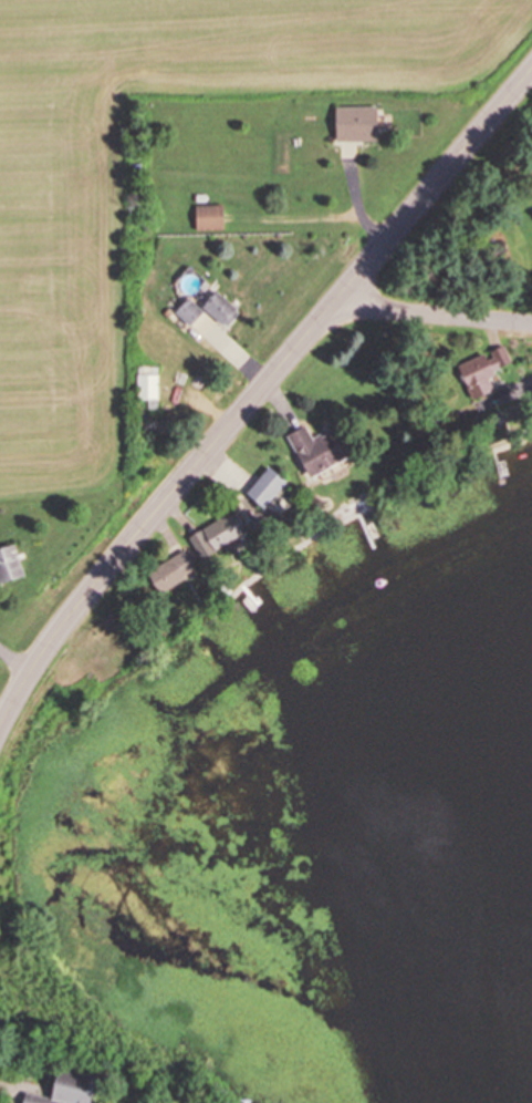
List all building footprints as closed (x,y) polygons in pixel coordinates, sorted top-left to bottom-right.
[(334,106),(334,142),(376,142),(376,106),(334,106)] [(194,206),(194,231),(221,231),(221,206),(194,206)] [(223,328),(237,313),(215,292),(201,306),(223,328)] [(187,327),(202,313),(187,298),(173,312),(187,327)] [(454,366),(468,400),(494,389),(487,373),(508,364),(501,347),(454,366)] [(136,400),(156,400),(156,373),(136,373),(136,400)] [(284,435),(304,477),(342,460),(328,431),(310,440),(303,426),(284,435)] [(283,483),(267,468),(242,494),(258,509),(283,483)] [(244,535),(231,512),(187,536),(199,559),(244,535)] [(12,544),(0,548),(0,583),(22,576),(12,544)] [(143,572),(154,593),(193,573),(182,552),(143,572)] [(93,1074),(54,1066),(48,1098),(22,1093),(20,1102),(64,1102),(68,1102),(87,1102),(93,1074)]
